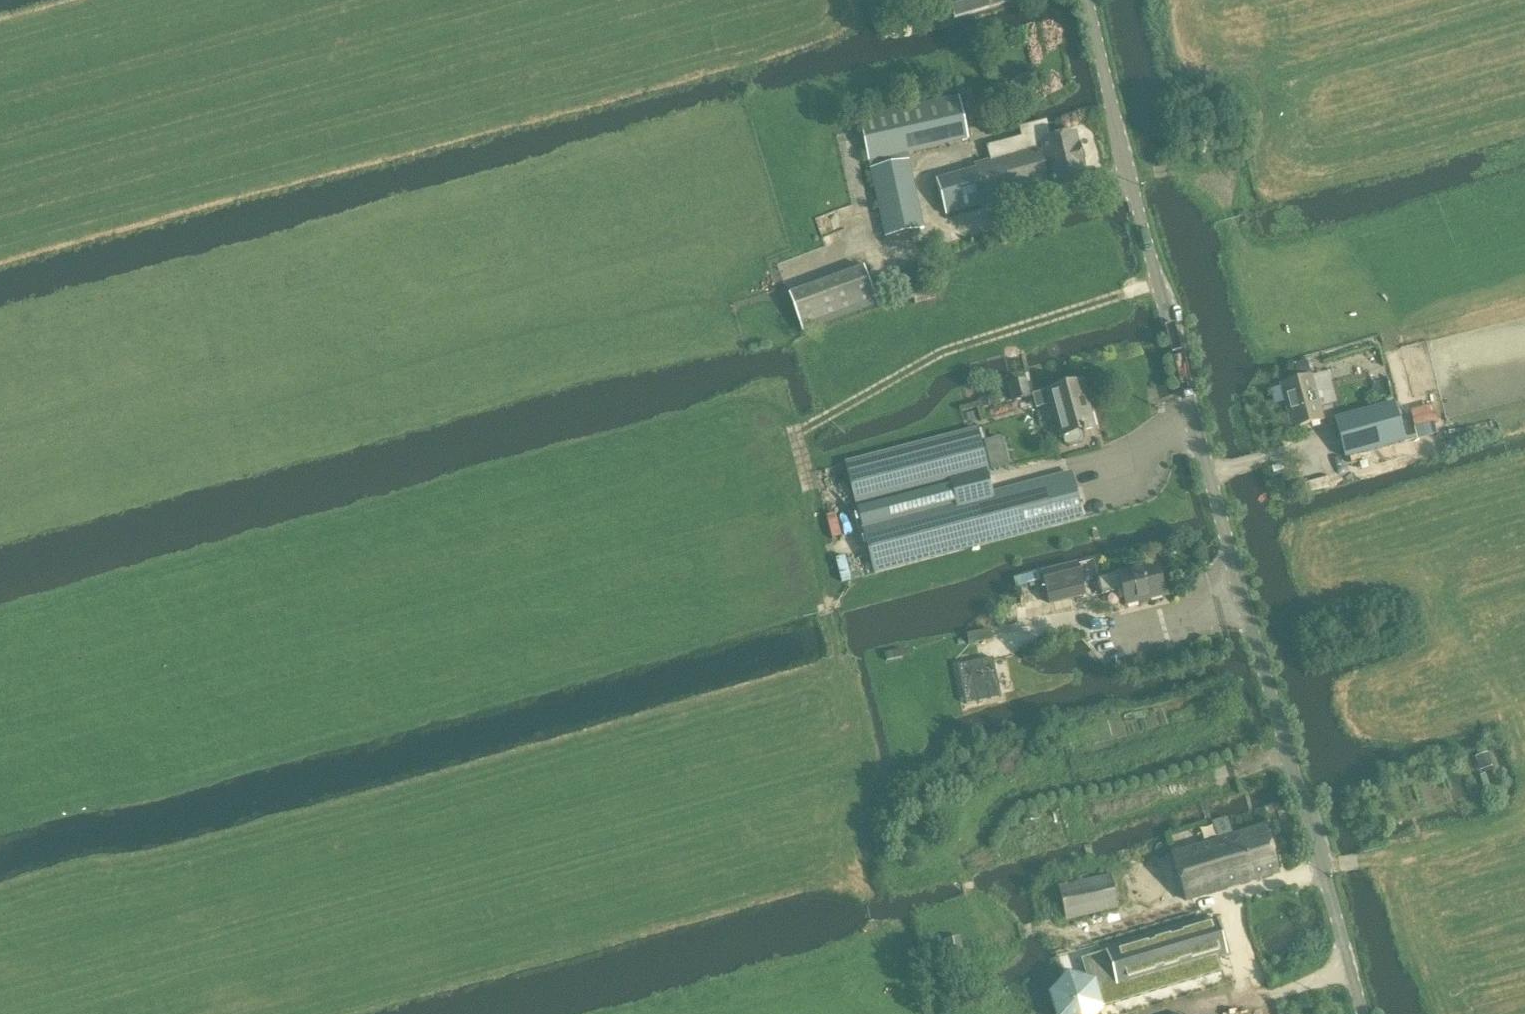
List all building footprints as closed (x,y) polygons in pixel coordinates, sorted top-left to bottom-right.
[(967,1),(972,14),(989,9),(1016,0),(970,0),(967,1)] [(958,97),(859,119),(885,238),(905,233),(924,229),(907,153),(967,140),(958,97)] [(1051,139),(1046,122),(1019,129),(1021,138),(987,147),(990,160),(974,165),(975,170),(936,181),(946,216),(1051,186),(1052,189),(1088,179),(1076,133),(1051,139)] [(802,335),(877,307),(863,268),(788,296),(802,335)] [(1306,360),(1293,364),(1296,376),(1309,372),(1306,360)] [(1292,429),(1323,421),(1311,377),(1280,386),(1292,429)] [(1009,386),(1013,401),(1028,397),(1024,381),(1009,386)] [(1088,410),(1085,401),(1080,383),(1032,396),(1036,409),(1051,405),(1060,438),(1063,437),(1065,446),(1069,448),(1081,445),(1083,440),(1082,434),(1085,433),(1085,431),(1093,429),(1088,410)] [(1393,404),(1334,420),(1345,458),(1403,443),(1393,404)] [(855,510),(872,574),(966,550),(1082,520),(1070,473),(990,494),(986,476),(988,475),(977,430),(860,460),(844,464),(843,464),(850,493),(855,510)] [(1077,563),(1040,573),(1048,606),(1085,597),(1077,563)] [(1119,576),(1097,581),(1100,596),(1122,591),(1126,606),(1164,596),(1157,567),(1119,576)] [(958,666),(966,705),(1001,698),(993,659),(958,666)] [(1488,754),(1475,758),(1479,772),(1492,767),(1488,754)] [(1212,824),(1216,841),(1222,839),(1236,887),(1278,874),(1263,827),(1233,836),(1228,820),(1212,824)] [(1186,902),(1236,887),(1222,839),(1216,841),(1172,854),(1186,902)] [(1151,909),(1168,891),(1162,866),(1137,861),(1120,880),(1127,903),(1151,909)] [(1065,921),(1118,909),(1111,875),(1058,886),(1065,921)] [(1216,920),(1092,957),(1107,1006),(1220,972),(1216,959),(1227,956),(1216,920)] [(952,939),(944,941),(947,953),(947,954),(949,961),(950,967),(955,966),(956,966),(966,964),(960,937),(952,939)] [(1100,1008),(1093,984),(1087,982),(1067,978),(1061,985),(1059,986),(1050,996),(1055,1013),(1095,1013),(1100,1008)]
